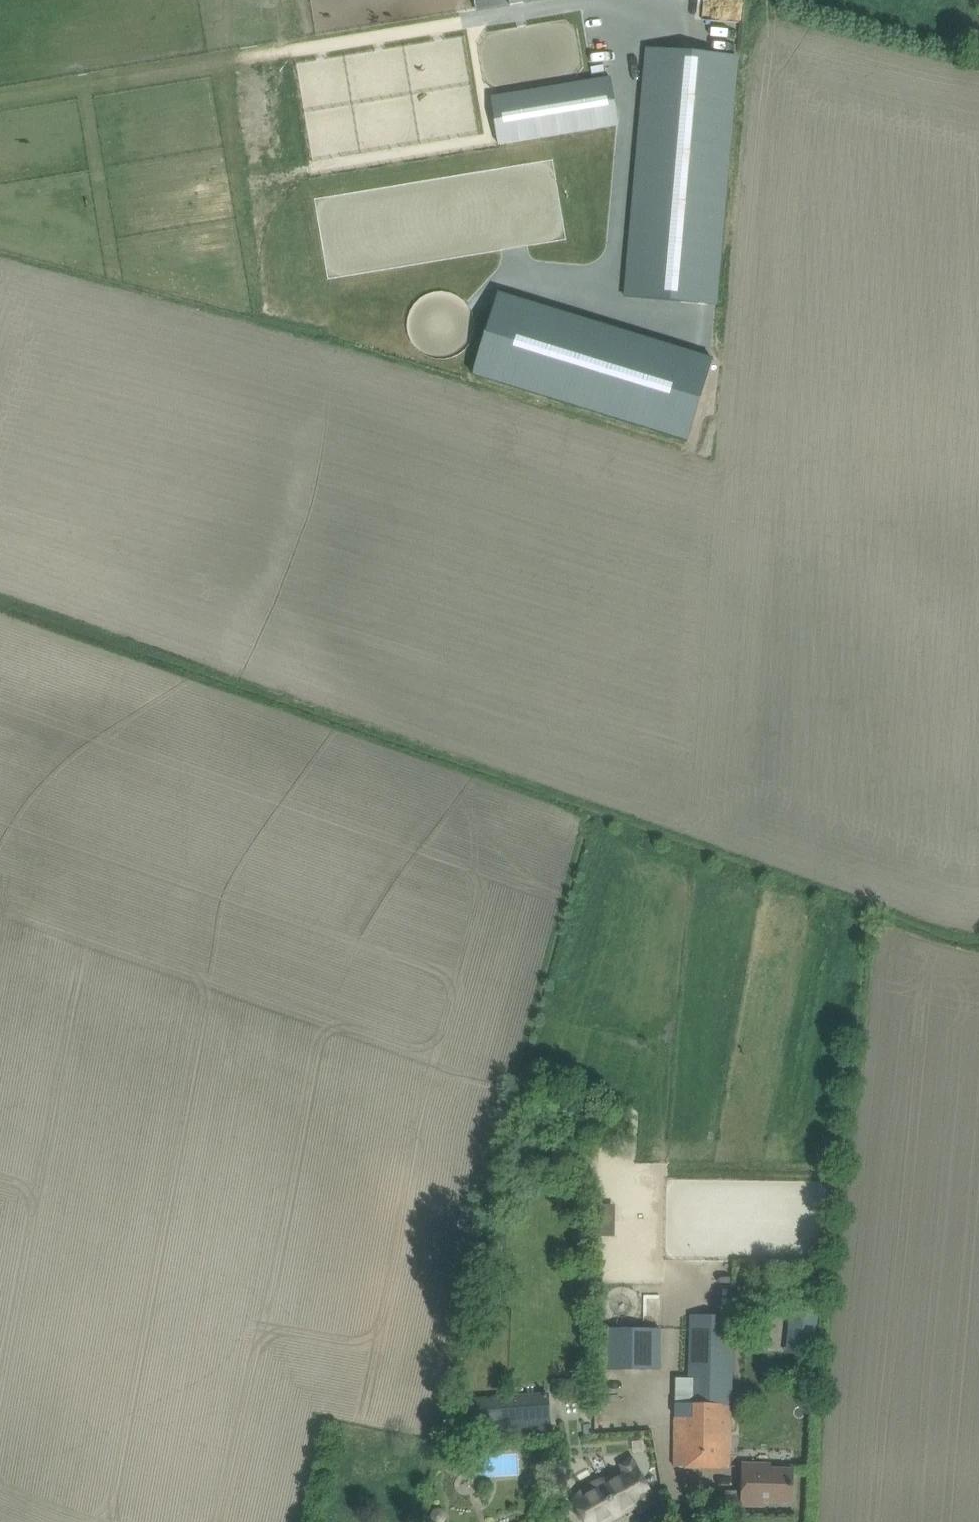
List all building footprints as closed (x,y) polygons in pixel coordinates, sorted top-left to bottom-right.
[(535,0),(471,0),(472,10),(476,9),(535,0)] [(647,48),(624,296),(716,305),(739,57),(647,48)] [(619,123),(610,74),(491,95),(490,95),(498,144),(502,143),(619,123)] [(712,358),(498,292),(473,374),(687,440),(712,358)] [(792,1346),(796,1314),(783,1312),(778,1344),(792,1346)] [(729,1468),(730,1448),(733,1315),(691,1314),(689,1378),(676,1378),(675,1446),(675,1466),(729,1468)] [(820,1320),(804,1319),(802,1349),(817,1350),(820,1320)] [(660,1328),(601,1327),(601,1369),(630,1369),(660,1369),(660,1328)] [(471,1397),(474,1438),(495,1437),(552,1433),(551,1418),(550,1418),(548,1392),(471,1397)] [(474,1438),(474,1450),(496,1449),(495,1437),(474,1438)] [(648,1484),(637,1465),(632,1458),(622,1465),(626,1472),(598,1487),(573,1501),(577,1507),(576,1511),(578,1516),(581,1520),(585,1521),(586,1521),(602,1521),(615,1514),(616,1515),(637,1504),(641,1511),(658,1502),(648,1484)] [(792,1501),(792,1481),(793,1469),(745,1467),(745,1463),(744,1463),(742,1505),(763,1505),(764,1500),(792,1501)]
